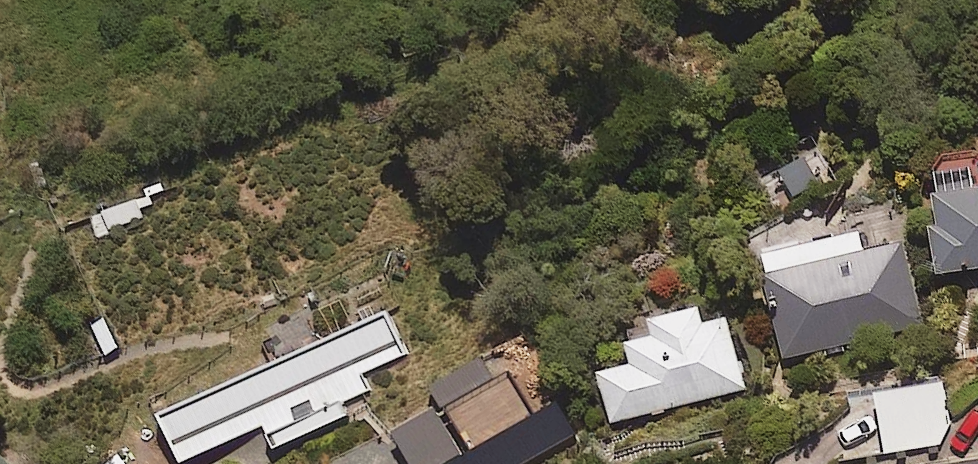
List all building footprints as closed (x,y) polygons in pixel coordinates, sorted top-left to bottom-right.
[(744,182),(768,222),(840,180),(817,140),(744,182)] [(931,164),(936,271),(977,269),(977,185),(976,185),(974,162),(931,164)] [(150,205),(146,195),(93,221),(101,238),(142,218),(139,210),(150,205)] [(862,252),(859,233),(761,252),(782,356),(921,329),(904,244),(862,252)] [(698,308),(645,321),(649,333),(621,340),(627,366),(598,373),(611,423),(744,389),(726,319),(702,325),(698,308)] [(405,355),(388,317),(160,419),(180,463),(264,425),(274,448),(347,416),(341,402),(368,390),(361,374),(405,355)] [(512,382),(446,410),(460,444),(526,416),(512,382)] [(952,441),(942,382),(822,403),(832,462),(952,441)] [(436,409),(392,432),(409,463),(452,463),(461,459),(436,409)]
